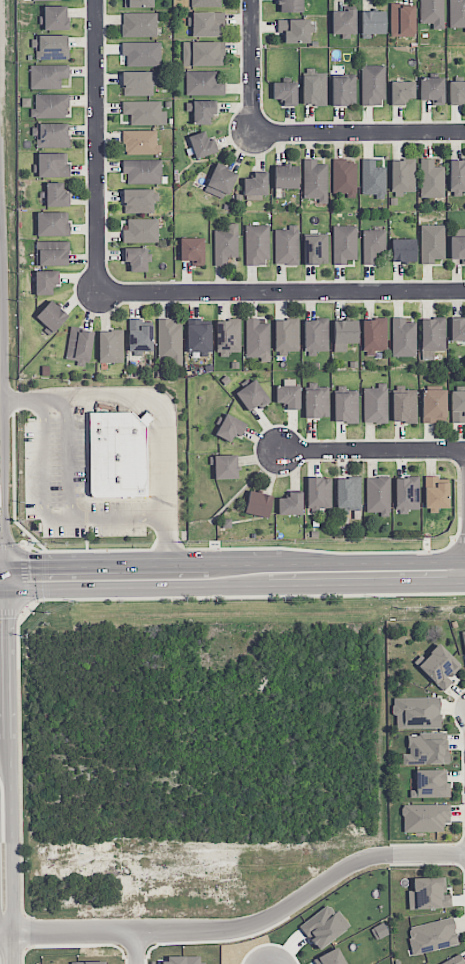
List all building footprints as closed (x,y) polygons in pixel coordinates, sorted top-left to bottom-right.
[(302,0),(279,0),(279,12),(302,12),(302,0)] [(419,23),(432,23),(432,29),(443,29),(443,0),(419,0),(419,23)] [(464,28),(464,0),(449,0),(448,28),(464,28)] [(414,4),(390,4),(390,36),(414,37),(414,4)] [(67,6),(42,6),(42,30),(67,29),(67,6)] [(331,11),(332,34),(356,33),(355,10),(331,11)] [(385,33),(384,11),(361,11),(361,38),(370,38),(370,34),(385,33)] [(157,36),(157,12),(122,13),(122,37),(157,36)] [(309,19),(277,19),(277,32),(284,32),(284,43),(309,43),(309,19)] [(68,58),(68,35),(31,36),(31,47),(36,47),(36,59),(68,58)] [(182,65),(224,65),(223,41),(182,42),(182,65)] [(160,42),(122,43),(122,56),(126,56),(126,65),(160,64),(160,42)] [(61,89),(60,78),(69,77),(69,64),(30,65),(30,89),(61,89)] [(384,65),(361,65),(361,105),(384,105),(384,65)] [(326,72),(313,72),(313,68),(303,68),(302,105),(326,105),(326,72)] [(186,94),(224,93),(224,81),(216,82),(216,70),(185,71),(186,94)] [(122,96),(153,95),(153,83),(157,83),(157,71),(122,72),(122,96)] [(355,74),(331,75),(331,105),(356,105),(355,74)] [(444,78),(420,77),(420,99),(431,100),(431,105),(443,105),(444,78)] [(414,81),(390,81),(390,105),(404,105),(404,98),(414,98),(414,81)] [(463,98),(464,98),(464,81),(449,81),(448,104),(463,105),(463,98)] [(272,82),(273,99),(282,98),(283,106),(296,106),(295,82),(272,82)] [(69,94),(33,94),(33,116),(68,117),(69,94)] [(193,124),(210,124),(209,114),(216,114),(215,100),(192,101),(193,124)] [(160,101),(122,101),(122,114),(130,114),(130,125),(166,124),(166,110),(160,110),(160,101)] [(68,146),(69,123),(35,123),(35,145),(68,146)] [(122,130),(122,154),(161,154),(161,144),(156,144),(156,130),(122,130)] [(217,151),(212,138),(207,140),(204,130),(188,136),(195,159),(217,151)] [(66,153),(38,153),(38,176),(69,176),(69,163),(66,163),(66,153)] [(374,158),(361,159),(362,194),(376,194),(376,198),(385,198),(385,167),(375,167),(374,158)] [(444,166),(433,167),(433,158),(421,158),(421,197),(444,197),(444,166)] [(161,159),(122,160),(122,174),(127,174),(127,182),(161,182),(161,159)] [(303,159),(304,198),(319,198),(319,203),(327,203),(327,163),(316,164),(316,159),(303,159)] [(414,193),(415,159),(391,159),(390,192),(397,192),(397,193),(414,193)] [(449,160),(450,191),(464,191),(464,159),(449,160)] [(356,160),(332,160),(332,192),(346,193),(346,197),(356,197),(356,160)] [(236,172),(215,163),(204,191),(225,199),(236,172)] [(274,188),(298,188),(298,165),(274,165),(274,188)] [(243,195),(267,195),(267,172),(253,172),(252,178),(243,178),(243,195)] [(63,182),(46,182),(46,191),(43,191),(44,206),(69,206),(68,192),(63,192),(63,182)] [(123,189),(123,213),(154,213),(154,200),(158,200),(158,190),(123,189)] [(67,212),(36,212),(37,236),(71,235),(71,221),(67,221),(67,212)] [(157,218),(127,219),(128,229),(122,229),(123,242),(158,241),(157,218)] [(238,257),(237,223),(225,223),(226,230),(213,230),(214,266),(227,265),(227,257),(238,257)] [(298,265),(298,224),(288,224),(288,230),(275,229),(274,264),(298,265)] [(421,264),(434,263),(434,259),(445,259),(444,224),(420,225),(421,264)] [(268,225),(245,225),(245,265),(268,265),(268,225)] [(333,264),(346,264),(346,260),(357,260),(356,225),(333,226),(333,264)] [(385,230),(362,230),(363,264),(375,264),(375,252),(385,252),(385,230)] [(303,264),(328,264),(328,233),(318,233),(318,232),(303,232),(303,264)] [(450,236),(450,259),(462,259),(461,264),(464,264),(464,236),(450,236)] [(204,238),(180,237),(179,260),(191,260),(191,265),(203,266),(204,238)] [(415,238),(391,239),(392,262),(415,261),(415,238)] [(68,242),(36,241),(36,265),(68,266),(68,242)] [(146,272),(147,248),(123,247),(123,262),(130,262),(129,271),(146,272)] [(35,295),(51,294),(51,284),(58,284),(58,270),(35,271),(35,295)] [(53,332),(68,315),(50,300),(35,316),(53,332)] [(416,322),(405,322),(405,317),(392,317),(392,356),(415,356),(416,322)] [(269,323),(259,323),(259,318),(245,318),(246,357),(260,357),(261,362),(269,362),(269,323)] [(328,351),(328,319),(305,318),(304,355),(316,355),(316,351),(328,351)] [(362,352),(386,352),(386,318),(362,318),(362,352)] [(445,318),(422,318),(421,358),(433,358),(433,350),(444,350),(445,318)] [(128,352),(152,353),(152,325),(142,325),(142,319),(129,319),(128,352)] [(181,362),(181,319),(158,319),(158,363),(181,362)] [(210,319),(187,319),(188,352),(199,351),(199,356),(210,355),(210,319)] [(240,319),(215,319),(216,354),(240,353),(240,319)] [(298,319),(274,319),(275,355),(287,355),(287,351),(299,351),(298,319)] [(464,324),(464,319),(450,319),(451,341),(464,340),(464,324)] [(357,320),(333,320),(333,352),(346,352),(346,343),(357,343),(357,320)] [(88,364),(93,331),(70,327),(65,361),(88,364)] [(123,330),(99,330),(98,362),(122,363),(123,330)] [(269,403),(256,379),(235,390),(247,411),(257,406),(259,408),(269,403)] [(363,387),(363,422),(387,423),(387,383),(377,383),(377,388),(363,387)] [(299,409),(299,386),(276,385),(276,403),(285,403),(285,408),(299,409)] [(328,388),(304,389),(305,418),(329,417),(328,388)] [(446,390),(422,389),(422,422),(445,422),(446,390)] [(357,422),(358,391),(334,391),(333,422),(357,422)] [(392,391),(392,422),(416,422),(416,391),(392,391)] [(451,391),(451,421),(464,421),(464,391),(451,391)] [(147,495),(90,495),(90,411),(131,411),(146,425),(147,495)] [(241,438),(246,422),(223,414),(215,436),(230,441),(233,435),(241,438)] [(237,454),(213,455),(214,479),(238,478),(237,454)] [(448,508),(448,483),(437,483),(437,476),(424,476),(424,508),(448,508)] [(331,477),(307,477),(307,508),(331,508),(331,477)] [(366,513),(389,513),(389,477),(366,477),(366,513)] [(419,509),(418,477),(395,477),(396,514),(407,514),(407,510),(419,509)] [(338,478),(337,511),(360,511),(360,478),(338,478)] [(267,518),(272,496),(249,490),(244,512),(267,518)] [(288,497),(278,498),(278,514),(302,514),(301,491),(288,491),(288,497)] [(415,664),(443,691),(451,682),(446,677),(459,664),(437,642),(415,664)] [(439,728),(439,697),(394,697),(394,728),(439,728)] [(448,763),(447,753),(444,753),(444,733),(408,734),(408,754),(402,754),(402,764),(448,763)] [(415,769),(416,789),(410,789),(410,797),(450,797),(449,782),(444,782),(444,769),(415,769)] [(449,804),(402,805),(403,832),(443,831),(443,823),(450,822),(449,804)] [(408,909),(451,907),(451,895),(445,895),(444,877),(412,878),(412,890),(407,890),(408,909)] [(299,927),(318,950),(349,925),(337,910),(333,913),(326,904),(299,927)] [(458,944),(451,917),(407,928),(414,955),(458,944)] [(336,947),(313,959),(315,963),(345,963),(336,947)] [(459,953),(439,963),(464,963),(459,953)]
